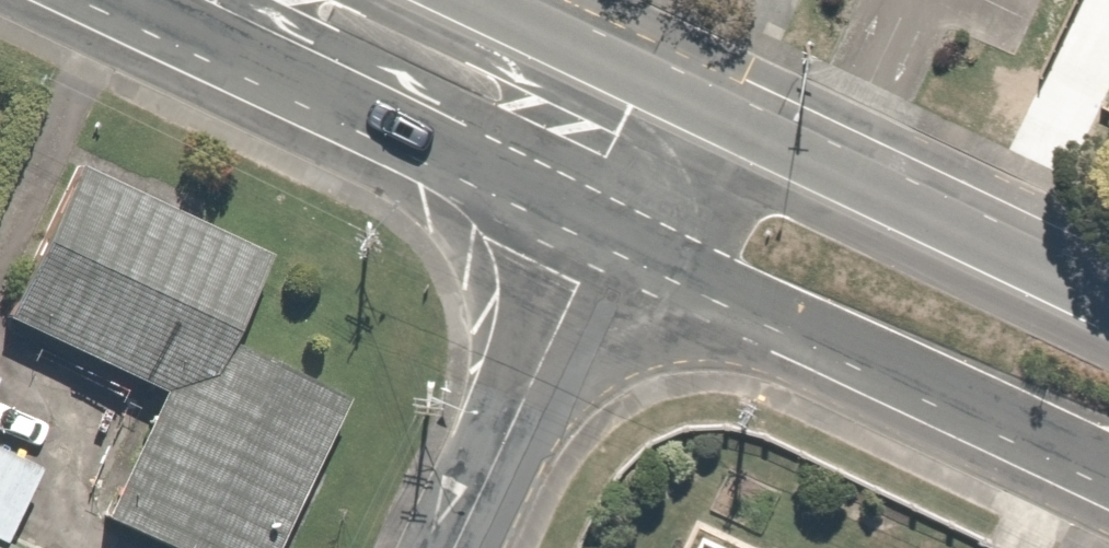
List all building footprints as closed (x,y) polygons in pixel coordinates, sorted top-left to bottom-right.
[(217,378),(232,344),(272,258),(79,168),(5,319),(162,395),(217,378)] [(162,395),(104,522),(162,547),(281,547),(352,397),(232,344),(217,378),(162,395)] [(6,546),(41,472),(0,452),(0,543),(6,546)]
